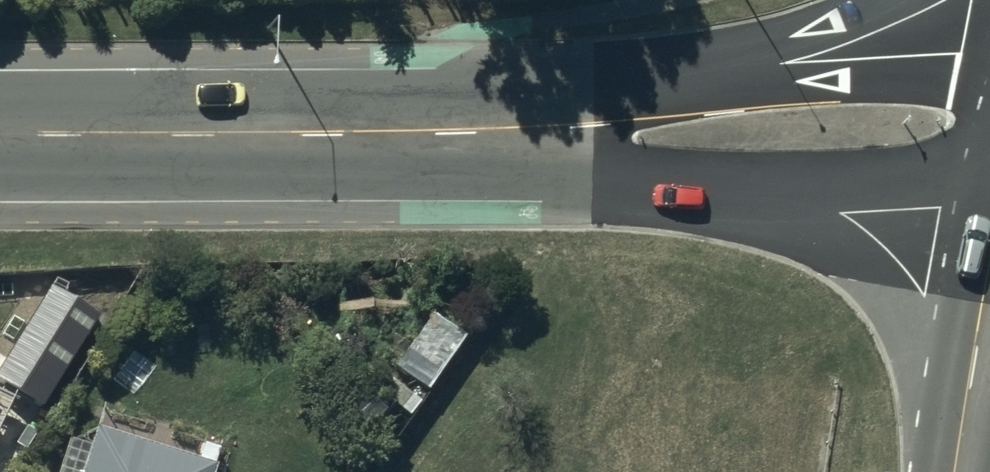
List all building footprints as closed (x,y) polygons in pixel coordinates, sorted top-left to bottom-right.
[(470,326),(438,303),(395,360),(427,384),(470,326)] [(66,312),(21,332),(38,371),(83,352),(66,312)] [(338,354),(315,377),(362,422),(385,398),(338,354)] [(71,471),(200,471),(208,442),(90,408),(71,471)]
